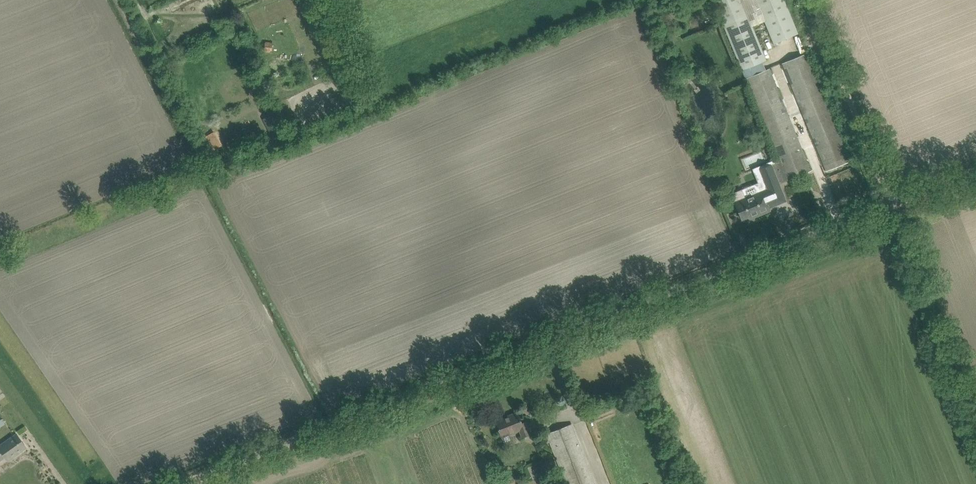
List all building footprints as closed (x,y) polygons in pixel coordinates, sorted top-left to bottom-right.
[(741,70),(742,69),(762,61),(766,59),(742,0),(713,0),(741,70)] [(773,43),(798,33),(784,0),(756,0),(773,43)] [(806,53),(782,63),(805,119),(826,171),(850,161),(846,152),(806,53)] [(762,61),(742,69),(746,78),(766,70),(762,61)] [(766,70),(746,78),(778,158),(786,179),(787,181),(811,171),(770,68),(766,70)] [(791,116),(793,122),(804,119),(802,113),(791,116)] [(215,131),(205,134),(211,150),(221,147),(215,131)] [(742,189),(731,194),(735,202),(742,219),(754,214),(755,216),(770,210),(768,206),(773,204),(774,206),(786,201),(778,182),(786,179),(778,158),(774,159),(776,163),(770,165),(771,165),(773,169),(761,174),(767,189),(746,198),(742,189)] [(495,421),(499,430),(502,437),(520,430),(523,437),(531,434),(526,422),(522,423),(517,412),(495,421)] [(0,419),(0,434),(8,428),(1,418),(0,419)] [(551,443),(567,483),(595,483),(572,424),(547,434),(551,443)] [(6,456),(7,458),(12,455),(13,457),(27,447),(22,439),(18,433),(14,436),(0,446),(0,461),(6,456)] [(555,459),(532,470),(536,478),(558,468),(555,459)]
